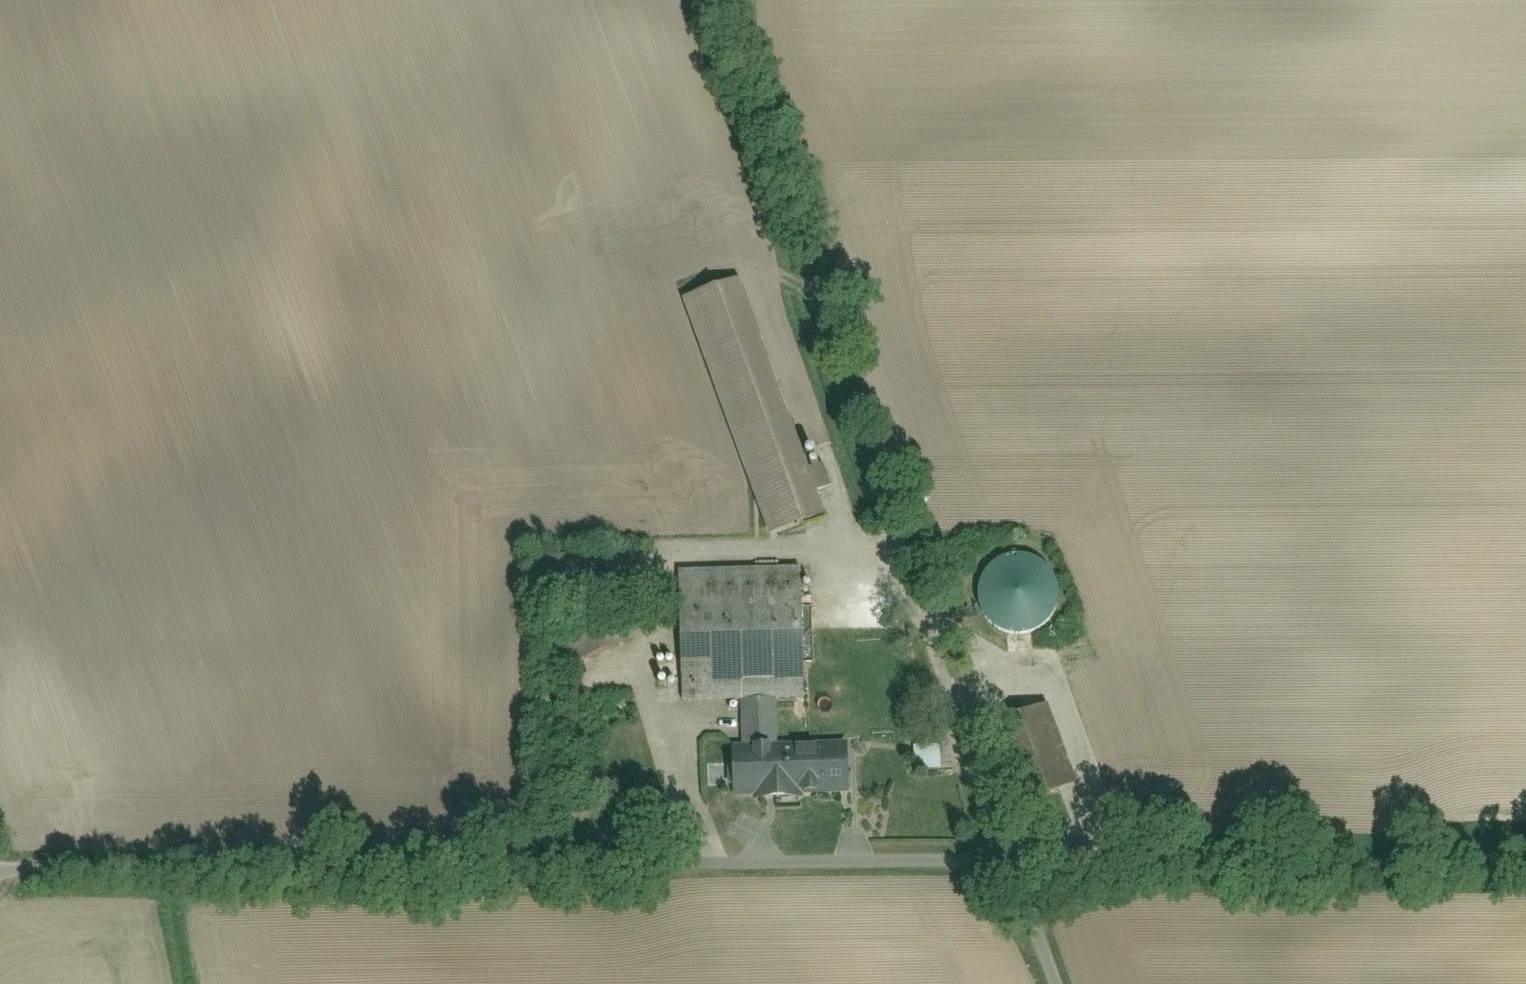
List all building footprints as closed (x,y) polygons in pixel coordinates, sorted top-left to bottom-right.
[(749,285),(694,305),(776,530),(831,510),(749,285)] [(1060,597),(1059,583),(1053,570),(1044,560),(1032,554),(1018,552),(1005,554),(993,561),(984,572),(979,584),(978,598),(983,611),(990,622),(1001,629),(1013,633),(1026,633),(1038,629),(1049,621),(1056,610),(1060,597)] [(689,576),(690,708),(747,707),(747,746),(780,745),(779,707),(811,706),(809,574),(689,576)] [(562,634),(581,686),(644,662),(625,611),(562,634)] [(1050,702),(994,722),(1024,805),(1079,785),(1050,702)] [(942,770),(942,744),(914,745),(915,770),(942,770)] [(776,756),(777,797),(861,795),(861,754),(776,756)]
